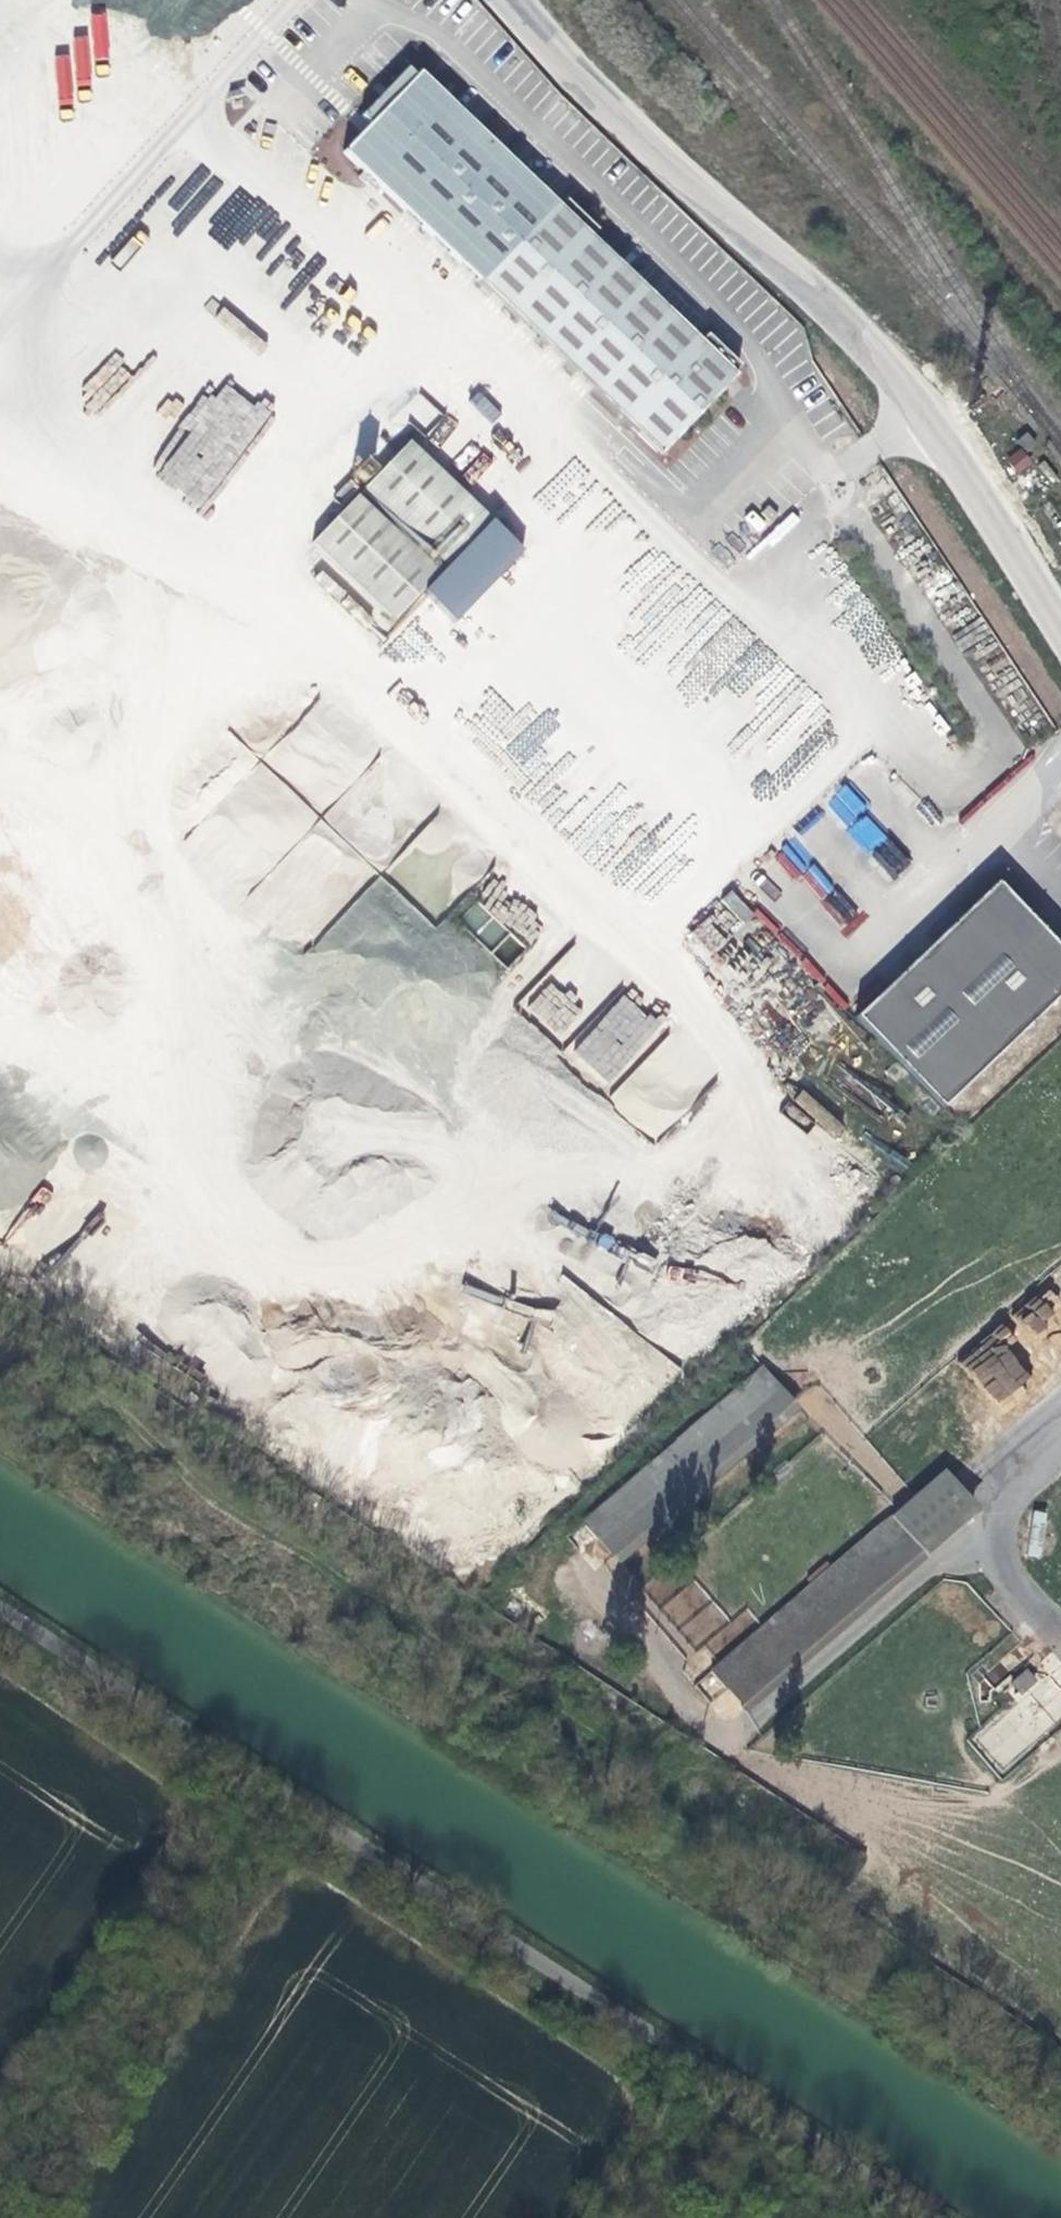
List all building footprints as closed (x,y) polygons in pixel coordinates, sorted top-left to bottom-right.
[(342,153),(659,456),(735,377),(732,374),(739,367),(705,335),(699,342),(418,73),(414,77),(405,68),(359,117),(368,126),(342,153)] [(148,473),(205,510),(270,411),(224,381),(213,398),(202,391),(148,473)] [(490,520),(407,442),(363,488),(445,566),(490,520)] [(275,833),(177,841),(283,905),(278,913),(324,926),(336,906),(317,900),(314,873),(341,870),(324,866),(323,854),(333,853),(292,842),(318,840),(328,802),(309,803),(292,792),(307,767),(287,755),(300,733),(288,734),(289,747),(271,749),(273,773),(254,761),(247,772),(259,779),(261,792),(273,791),(263,807),(281,812),(275,833)] [(853,1017),(940,1109),(1060,994),(1060,952),(994,882),(853,1017)] [(548,984),(526,1009),(559,1037),(581,1011),(548,984)] [(627,992),(570,1049),(608,1087),(665,1031),(627,992)] [(992,1399),(1027,1383),(1012,1350),(976,1366),(992,1399)] [(616,1563),(797,1409),(760,1367),(581,1521),(616,1563)] [(889,1516),(709,1670),(744,1712),(922,1558),(889,1516)] [(1025,1671),(1011,1684),(1019,1694),(1034,1681),(1025,1671)]
